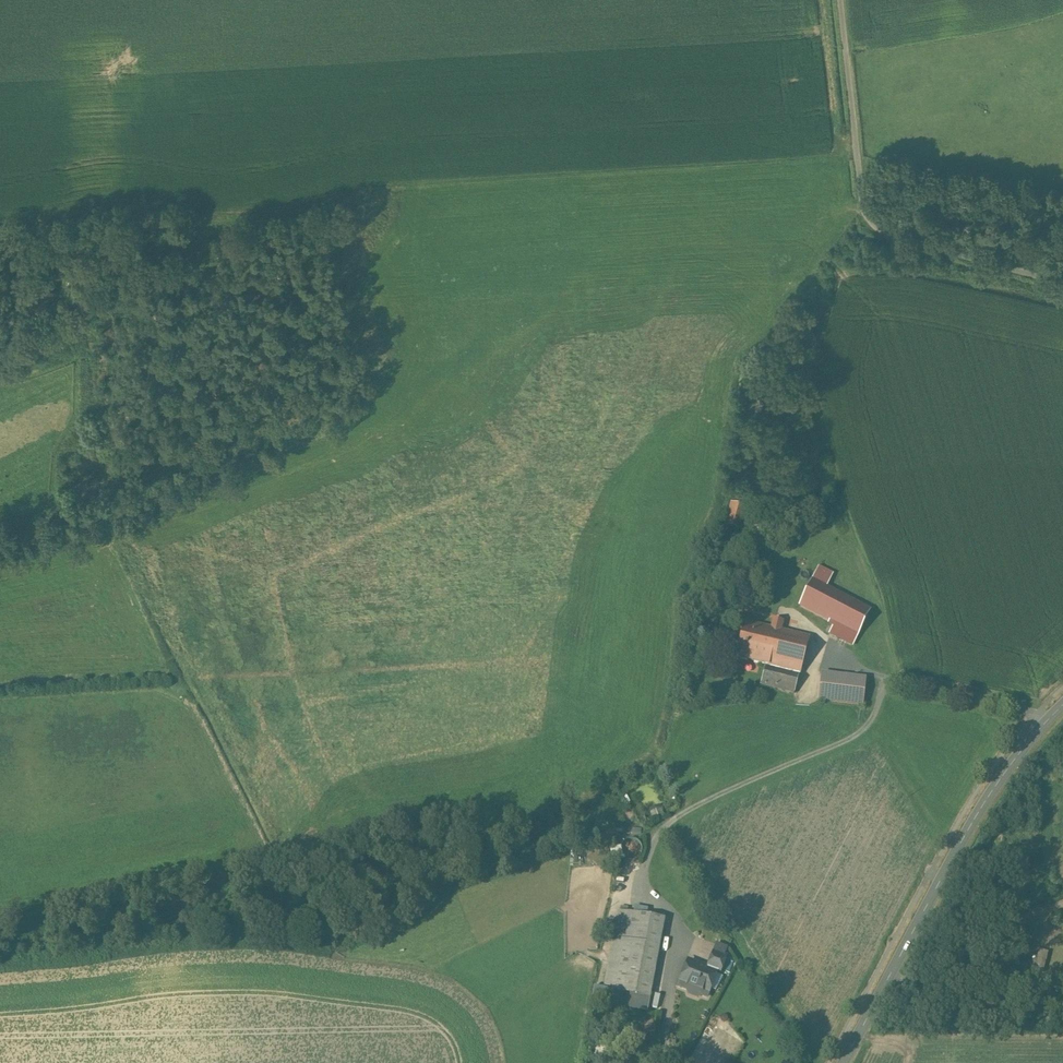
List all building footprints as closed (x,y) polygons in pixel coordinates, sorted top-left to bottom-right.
[(726,525),(741,528),(746,504),(732,501),(726,525)] [(819,568),(799,607),(836,625),(831,635),(852,645),(869,610),(826,589),(833,574),(819,568)] [(771,631),(744,624),(736,660),(765,667),(769,667),(777,632),(780,633),(782,624),(773,622),(771,631)] [(780,633),(777,632),(769,667),(765,667),(761,686),(794,694),(807,639),(780,633)] [(865,679),(821,675),(819,701),(862,706),(865,679)] [(627,843),(628,854),(640,853),(639,842),(627,843)] [(665,917),(620,909),(605,987),(650,995),(665,917)] [(714,950),(708,967),(717,971),(716,972),(720,973),(726,955),(714,950)] [(708,967),(688,960),(679,984),(707,995),(716,972),(717,971),(708,967)] [(651,1005),(658,1006),(659,994),(653,993),(651,1005)]
